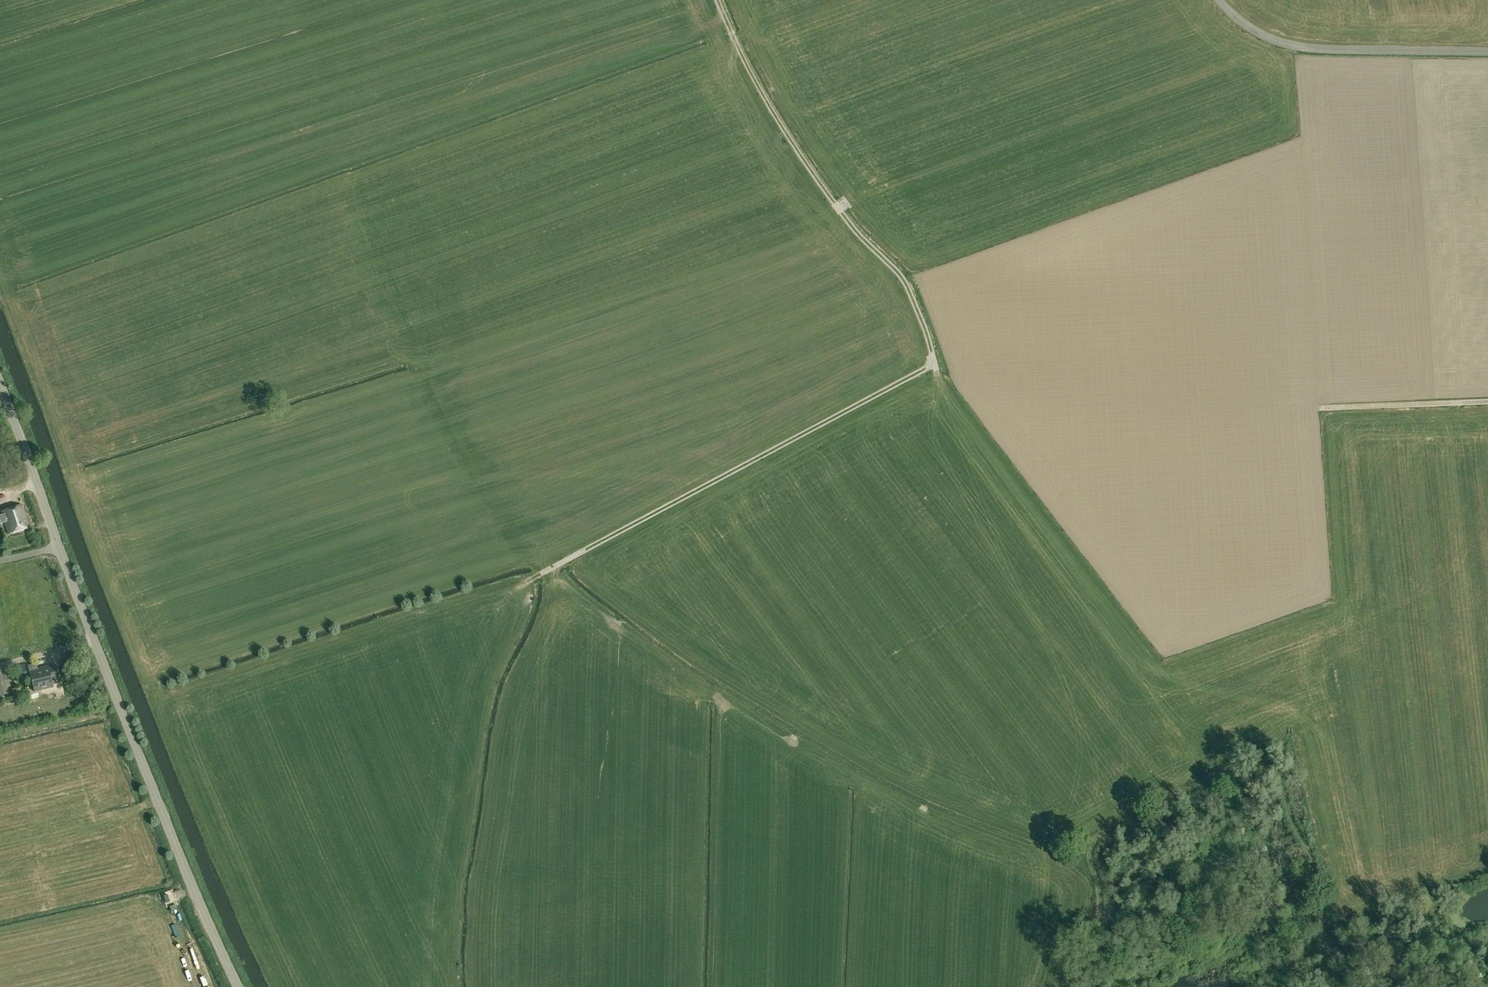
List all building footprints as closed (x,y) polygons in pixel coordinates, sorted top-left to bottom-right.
[(5,522),(9,534),(15,532),(29,528),(21,506),(15,508),(2,512),(3,515),(0,516),(0,527),(1,526),(0,523),(5,522)] [(30,672),(35,692),(53,687),(51,681),(59,679),(56,666),(49,668),(48,666),(38,669),(36,662),(28,664),(30,672)] [(19,676),(27,674),(25,665),(17,667),(19,676)]
